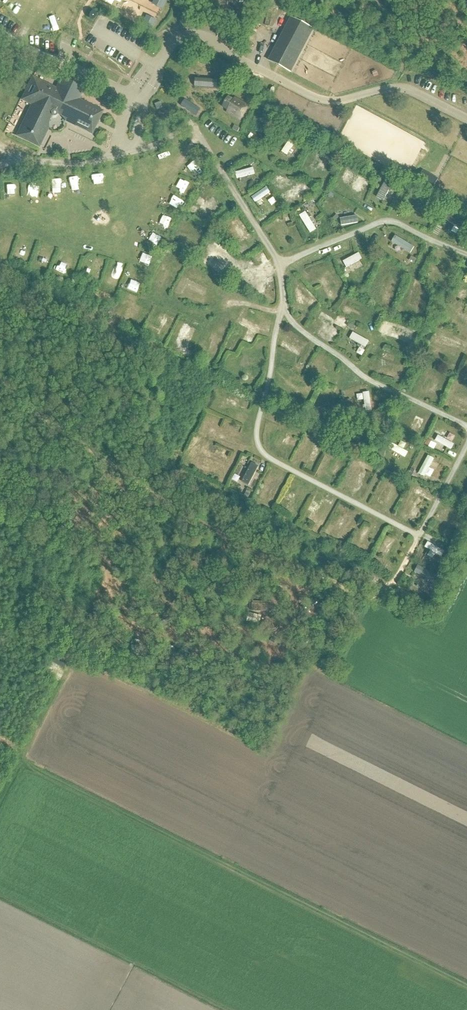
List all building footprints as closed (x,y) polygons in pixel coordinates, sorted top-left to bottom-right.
[(30,2),(25,0),(23,0),(20,10),(26,12),(30,2)] [(151,5),(162,11),(168,0),(154,0),(151,5)] [(42,8),(37,19),(42,22),(48,11),(42,8)] [(54,27),(62,31),(68,18),(59,14),(54,27)] [(140,28),(151,34),(157,22),(146,17),(140,28)] [(292,73),(315,29),(292,17),(269,61),(292,73)] [(76,26),(73,35),(82,38),(86,29),(76,26)] [(31,106),(15,138),(39,149),(49,129),(49,127),(49,125),(49,123),(50,121),(50,119),(51,118),(52,118),(53,119),(54,119),(55,118),(56,118),(56,117),(57,116),(58,117),(60,118),(62,119),(63,120),(64,121),(65,123),(92,136),(104,113),(79,101),(83,92),(62,82),(58,90),(32,78),(21,101),(31,106)] [(195,80),(194,89),(217,90),(217,81),(195,80)] [(241,120),(249,108),(228,96),(221,108),(241,120)] [(185,101),(181,107),(195,117),(200,110),(185,101)] [(156,112),(163,109),(160,103),(154,105),(156,112)] [(217,114),(213,119),(225,127),(229,121),(217,114)] [(269,160),(276,155),(272,150),(266,155),(269,160)] [(302,174),(305,163),(299,162),(296,172),(302,174)] [(330,189),(342,192),(345,180),(333,177),(330,189)] [(359,202),(370,205),(375,186),(364,184),(359,202)] [(272,198),(275,206),(294,199),(291,191),(272,198)] [(251,203),(255,209),(260,205),(256,199),(251,203)] [(291,237),(299,233),(290,214),(282,218),(291,237)] [(342,236),(341,218),(324,219),(325,230),(329,230),(329,237),(342,236)] [(374,247),(390,255),(393,248),(377,241),(374,247)] [(343,257),(329,263),(333,273),(339,270),(338,267),(346,264),(343,257)] [(196,259),(191,268),(204,276),(210,268),(196,259)] [(144,262),(133,281),(142,286),(152,267),(144,262)] [(424,283),(431,286),(437,268),(430,266),(424,283)] [(417,283),(422,270),(417,268),(411,281),(417,283)] [(314,273),(307,276),(316,299),(323,296),(314,273)] [(363,291),(370,295),(377,281),(371,277),(363,291)] [(164,296),(188,304),(191,297),(167,288),(164,296)] [(401,288),(395,308),(402,310),(408,290),(401,288)] [(369,296),(367,302),(373,305),(375,299),(369,296)] [(99,310),(105,316),(117,306),(112,300),(99,310)] [(330,304),(329,306),(325,304),(323,307),(344,317),(347,311),(330,304)] [(223,323),(234,329),(235,325),(245,330),(248,325),(228,315),(223,323)] [(316,331),(320,325),(304,316),(300,322),(316,331)] [(441,323),(438,334),(459,340),(462,330),(441,323)] [(374,337),(393,341),(395,335),(375,331),(374,337)] [(200,347),(205,337),(200,334),(195,344),(200,347)] [(336,335),(333,342),(349,351),(352,344),(336,335)] [(242,371),(244,364),(226,357),(224,364),(242,371)] [(292,370),(290,375),(298,378),(299,372),(292,370)] [(219,413),(221,406),(208,402),(206,409),(219,413)] [(191,426),(189,433),(209,438),(210,430),(191,426)] [(419,446),(435,453),(437,447),(421,440),(419,446)] [(289,441),(282,458),(292,462),(299,446),(289,441)] [(389,461),(392,456),(388,454),(391,447),(384,444),(378,455),(389,461)] [(305,471),(314,475),(320,463),(311,458),(305,471)] [(403,480),(409,481),(412,469),(406,467),(403,480)] [(335,469),(329,489),(339,492),(345,473),(335,469)] [(368,485),(360,500),(368,504),(376,490),(368,485)] [(329,537),(335,520),(326,516),(320,534),(329,537)] [(411,546),(408,552),(420,558),(423,552),(411,546)] [(360,549),(358,556),(365,558),(367,552),(360,549)] [(397,580),(408,586),(411,580),(399,575),(397,580)] [(44,683),(46,675),(33,672),(31,679),(44,683)]
